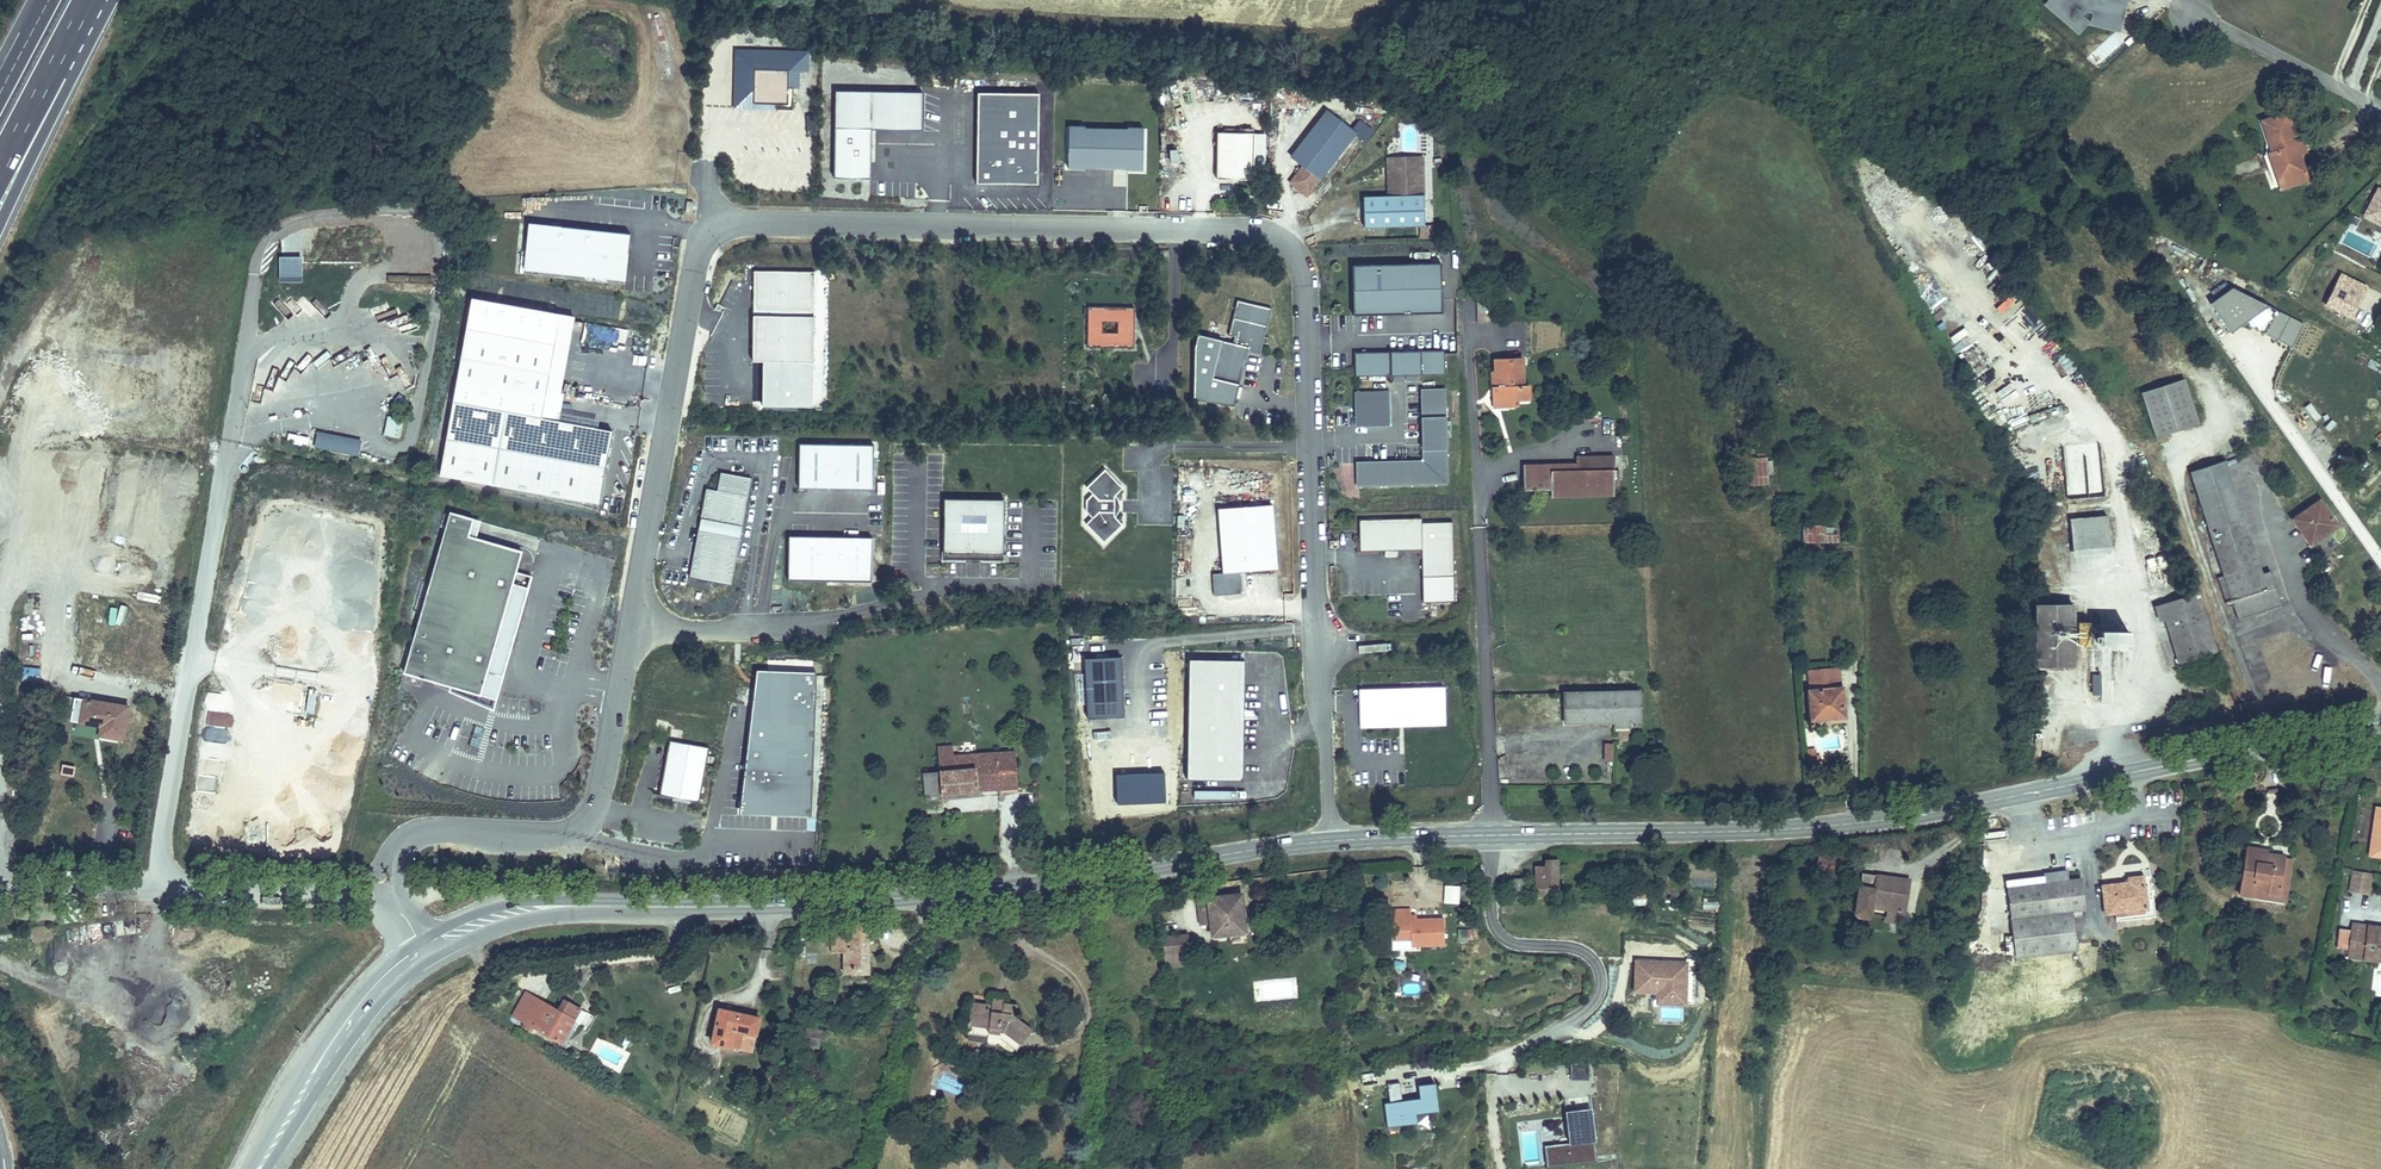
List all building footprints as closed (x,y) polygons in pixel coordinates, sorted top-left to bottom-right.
[(2121,0),(2046,0),(2042,5),(2079,35),(2088,26),(2119,33),(2128,2),(2121,0)] [(921,94),(837,93),(836,133),(873,134),(920,134),(921,94)] [(1039,191),(1040,101),(978,101),(978,191),(1039,191)] [(2254,114),(2267,155),(2265,156),(2270,173),(2294,165),(2281,123),(2283,122),(2278,107),(2254,114)] [(1324,112),(1288,158),(1303,170),(1291,186),(1310,200),(1358,137),(1324,112)] [(1143,131),(1066,130),(1066,172),(1143,173),(1143,131)] [(872,184),(873,134),(836,133),(835,184),(872,184)] [(1256,184),(1257,137),(1221,137),(1220,183),(1256,184)] [(1424,169),(1423,154),(1387,151),(1388,198),(1394,198),(1394,169),(1424,169)] [(1424,227),(1424,169),(1394,169),(1394,198),(1388,198),(1363,198),(1364,228),(1424,227)] [(2366,182),(2353,208),(2380,221),(2376,230),(2380,232),(2380,189),(2366,182)] [(688,199),(687,212),(695,212),(696,200),(688,199)] [(1902,210),(1898,215),(1909,225),(1913,220),(1902,210)] [(624,284),(629,239),(519,226),(514,271),(624,284)] [(302,258),(277,258),(277,282),(302,282),(302,258)] [(1438,261),(1353,262),(1354,310),(1438,311),(1438,261)] [(2369,286),(2341,273),(2324,306),(2353,321),(2369,286)] [(814,367),(815,276),(756,276),(754,366),(814,367)] [(1272,305),(1239,297),(1230,339),(1223,336),(1215,376),(1243,383),(1252,352),(1261,354),(1272,305)] [(371,316),(383,313),(380,305),(369,308),(371,316)] [(1134,310),(1089,309),(1088,348),(1133,349),(1134,310)] [(2276,310),(2264,334),(2292,348),(2304,324),(2276,310)] [(1445,350),(1356,351),(1356,373),(1444,373),(1445,350)] [(1520,352),(1493,351),(1493,381),(1490,381),(1489,400),(1515,401),(1515,392),(1527,392),(1527,380),(1520,380),(1520,352)] [(365,358),(319,371),(328,381),(332,396),(339,394),(338,390),(338,381),(342,381),(350,391),(371,392),(380,384),(383,395),(380,396),(367,395),(352,400),(363,400),(362,410),(370,410),(376,406),(377,411),(386,404),(384,437),(399,437),(401,416),(390,415),(390,403),(404,399),(404,392),(401,381),(386,380),(383,370),(376,370),(365,358)] [(636,379),(637,364),(630,363),(629,379),(636,379)] [(2148,426),(2189,415),(2178,374),(2137,386),(2148,426)] [(574,418),(573,426),(598,430),(600,421),(582,419),(587,387),(566,383),(561,416),(574,418)] [(1449,487),(1447,392),(1423,392),(1424,463),(1358,464),(1359,488),(1449,487)] [(1391,427),(1390,393),(1357,394),(1358,427),(1391,427)] [(597,510),(611,438),(452,407),(438,479),(597,510)] [(288,443),(307,446),(309,437),(289,434),(288,443)] [(356,455),(358,446),(336,441),(337,437),(322,434),(319,448),(356,455)] [(359,442),(337,437),(336,441),(358,446),(359,442)] [(1734,442),(1735,475),(1759,475),(1758,448),(1742,448),(1742,442),(1734,442)] [(2064,445),(2066,499),(2103,497),(2101,443),(2064,445)] [(876,448),(801,447),(801,494),(875,495),(876,448)] [(2252,561),(2217,453),(2184,462),(2217,564),(2210,566),(2218,592),(2225,590),(2230,606),(2273,592),(2261,558),(2252,561)] [(1575,454),(1555,463),(1556,470),(1575,461),(1575,454)] [(1108,507),(1109,487),(1110,486),(1117,479),(1099,461),(1081,479),(1087,485),(1081,491),(1080,502),(1086,509),(1080,515),(1098,533),(1116,515),(1109,508),(1108,507)] [(1553,498),(1615,495),(1615,470),(1556,470),(1555,463),(1525,466),(1526,492),(1553,491),(1553,498)] [(750,479),(720,473),(717,492),(706,490),(700,520),(704,520),(703,531),(698,529),(689,578),(730,586),(739,537),(735,537),(737,527),(741,527),(750,479)] [(2316,494),(2288,512),(2301,533),(2318,523),(2320,527),(2331,519),(2316,494)] [(1007,496),(946,495),(944,558),(1006,559),(1007,496)] [(474,515),(450,508),(404,669),(434,678),(481,691),(488,669),(504,673),(533,573),(517,568),(523,547),(476,534),(469,532),(474,515)] [(1224,576),(1213,577),(1214,598),(1243,597),(1241,575),(1277,572),(1273,508),(1220,511),(1224,576)] [(2106,511),(2069,510),(2067,543),(2105,544),(2106,511)] [(476,534),(481,517),(474,515),(469,532),(476,534)] [(1421,515),(1359,516),(1360,547),(1422,547),(1423,576),(1452,575),(1450,520),(1422,521),(1421,515)] [(169,525),(163,537),(171,540),(176,529),(169,525)] [(1803,525),(1803,543),(1838,545),(1838,535),(1824,534),(1825,526),(1803,525)] [(874,534),(792,533),(790,580),(873,582),(874,534)] [(2042,581),(2041,598),(2053,599),(2054,581),(2042,581)] [(2214,649),(2196,594),(2158,606),(2176,661),(2214,649)] [(2034,598),(2033,655),(2068,656),(2069,599),(2041,598),(2034,598)] [(109,608),(108,624),(125,625),(126,607),(118,606),(118,609),(109,608)] [(2096,641),(2097,627),(2088,626),(2087,641),(2096,641)] [(2123,627),(2097,627),(2096,641),(2122,642),(2123,627)] [(1083,640),(1073,639),(1071,659),(1081,660),(1083,640)] [(1838,658),(1805,659),(1808,700),(1826,700),(1826,708),(1840,707),(1838,658)] [(1245,662),(1187,659),(1187,782),(1243,783),(1245,662)] [(1122,661),(1084,661),(1088,724),(1125,723),(1122,661)] [(28,668),(26,680),(39,682),(41,670),(28,668)] [(498,696),(504,673),(488,669),(481,691),(498,696)] [(751,707),(746,747),(774,748),(792,748),(811,749),(814,674),(755,672),(751,707)] [(2092,696),(2112,695),(2112,674),(2092,674),(2092,696)] [(306,689),(305,714),(314,714),(315,690),(306,689)] [(1444,689),(1360,692),(1361,730),(1446,727),(1444,689)] [(317,690),(317,709),(325,709),(325,690),(317,690)] [(1636,695),(1565,696),(1565,726),(1612,726),(1612,721),(1625,721),(1625,726),(1637,725),(1636,695)] [(1826,700),(1808,700),(1807,708),(1826,708),(1826,700)] [(129,717),(83,708),(79,729),(99,733),(98,741),(125,746),(129,717)] [(1612,721),(1612,726),(1612,729),(1625,729),(1625,726),(1625,721),(1612,721)] [(1801,733),(1801,747),(1814,747),(1814,740),(1807,740),(1807,733),(1801,733)] [(1612,763),(1613,744),(1602,743),(1602,762),(1612,763)] [(696,806),(706,751),(672,745),(663,800),(696,806)] [(746,747),(737,815),(769,817),(774,748),(746,747)] [(953,747),(939,748),(941,775),(943,795),(977,791),(975,775),(975,768),(955,770),(954,758),(953,747)] [(774,748),(769,817),(790,818),(792,748),(774,748)] [(792,748),(790,818),(809,818),(811,749),(792,748)] [(1806,749),(1807,765),(1819,764),(1817,748),(1806,749)] [(1015,754),(974,757),(975,768),(975,775),(998,774),(999,790),(1017,788),(1015,754)] [(313,773),(323,762),(315,755),(305,766),(313,773)] [(974,757),(954,758),(955,770),(975,768),(974,757)] [(998,774),(975,775),(977,791),(999,790),(998,774)] [(941,775),(924,777),(926,797),(943,795),(941,775)] [(2278,850),(2252,848),(2247,898),(2294,904),(2301,857),(2280,855),(2278,850)] [(1560,858),(1549,858),(1550,864),(1539,864),(1540,895),(1561,895),(1560,858)] [(2016,883),(2015,884),(2021,951),(2080,945),(2077,907),(2091,906),(2088,877),(2075,878),(2074,868),(2051,870),(2051,872),(2016,875),(2016,883)] [(2350,871),(2348,893),(2371,895),(2373,873),(2350,871)] [(2157,919),(2153,873),(2133,874),(2134,882),(2107,884),(2110,914),(2122,912),(2123,922),(2157,919)] [(1530,877),(1514,878),(1514,896),(1530,895),(1530,877)] [(1921,881),(1877,878),(1873,924),(1887,925),(1888,909),(1901,910),(1919,911),(1921,881)] [(1458,904),(1459,886),(1444,885),(1444,904),(1458,904)] [(1243,901),(1200,905),(1203,930),(1212,929),(1214,942),(1248,938),(1243,901)] [(1919,911),(1901,910),(1900,926),(1917,928),(1919,911)] [(1417,913),(1398,915),(1401,944),(1419,943),(1420,948),(1452,946),(1450,921),(1417,923),(1417,913)] [(2359,923),(2358,929),(2346,927),(2344,945),(2355,947),(2354,954),(2380,958),(2380,927),(2359,923)] [(872,926),(835,928),(835,955),(848,955),(846,977),(869,978),(872,926)] [(1188,941),(1164,943),(1167,973),(1190,970),(1188,941)] [(1690,960),(1634,958),(1633,991),(1656,991),(1655,1005),(1689,1006),(1690,960)] [(1254,1002),(1298,997),(1295,977),(1252,982),(1254,1002)] [(1002,1004),(970,1001),(966,1033),(988,1036),(987,1044),(997,1046),(998,1034),(1013,1046),(1032,1027),(1016,1011),(1017,997),(1002,997),(1002,1004)] [(578,1025),(536,1002),(528,1017),(534,1020),(523,1039),(538,1048),(544,1037),(564,1049),(578,1025)] [(718,1017),(715,1048),(757,1052),(760,1018),(740,1016),(739,1019),(718,1017)] [(801,1025),(800,1040),(823,1043),(825,1027),(801,1025)] [(988,1036),(966,1033),(966,1042),(987,1044),(988,1036)] [(1571,1081),(1589,1080),(1588,1064),(1571,1064),(1571,1081)] [(940,1091),(964,1096),(967,1081),(943,1076),(940,1091)] [(1440,1111),(1437,1084),(1420,1086),(1422,1099),(1404,1101),(1403,1090),(1402,1083),(1390,1085),(1392,1103),(1386,1103),(1388,1121),(1405,1119),(1406,1125),(1419,1124),(1418,1114),(1440,1111)] [(1597,1161),(1592,1112),(1566,1115),(1569,1142),(1546,1145),(1547,1166),(1597,1161)]
